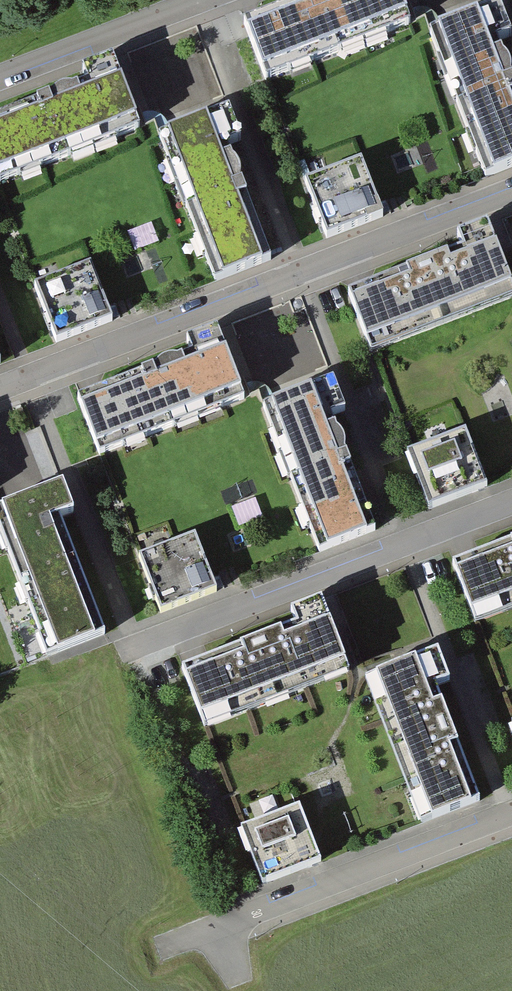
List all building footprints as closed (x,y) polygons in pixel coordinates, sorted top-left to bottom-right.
[(244,21),(267,81),(412,25),(402,0),(298,0),(244,21)] [(498,40),(511,35),(511,33),(501,5),(428,33),(484,177),(511,167),(511,76),(498,40)] [(88,81),(0,115),(0,184),(141,130),(112,55),(82,67),(88,81)] [(272,259),(228,145),(242,139),(230,109),(158,137),(214,282),(272,259)] [(304,182),(325,238),(384,216),(363,159),(304,182)] [(462,247),(347,291),(371,351),(511,297),(511,287),(486,221),(456,233),(462,247)] [(33,286),(55,343),(114,320),(92,264),(33,286)] [(187,336),(192,351),(78,395),(101,455),(246,399),(217,325),(187,336)] [(377,529),(332,415),(347,409),(335,379),(262,407),(318,552),(377,529)] [(407,452),(429,509),(488,486),(487,483),(466,430),(407,452)] [(60,519),(75,514),(63,484),(0,508),(0,536),(47,657),(105,634),(60,519)] [(138,556),(159,612),(219,590),(197,534),(138,556)] [(452,562),(475,622),(511,608),(511,539),(452,562)] [(290,608),(296,623),(181,667),(205,727),(349,671),(320,596),(290,608)] [(480,801),(436,686),(450,681),(438,650),(366,678),(421,821),(422,823),(480,801)] [(241,828),(263,884),(322,861),(321,859),(300,805),(241,828)]
